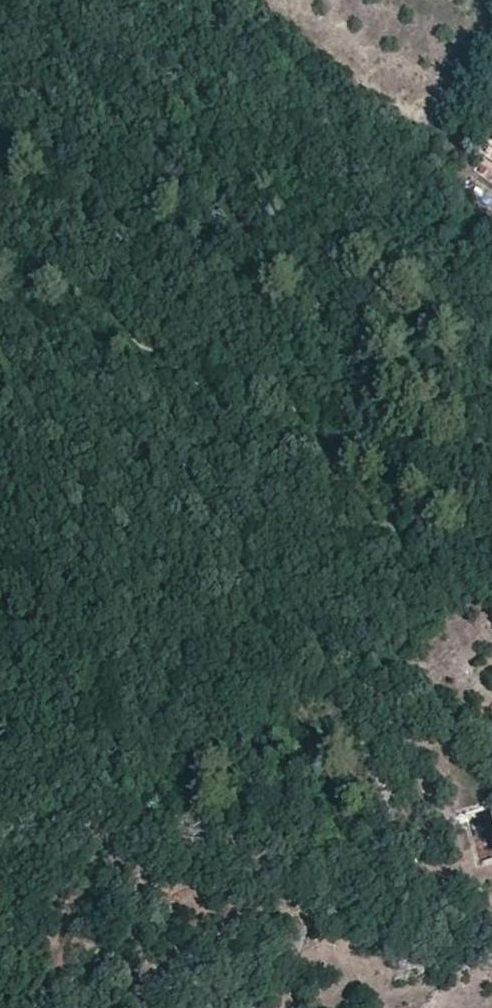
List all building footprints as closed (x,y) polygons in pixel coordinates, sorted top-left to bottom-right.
[(484,161),(491,165),(491,146),(484,161)]
